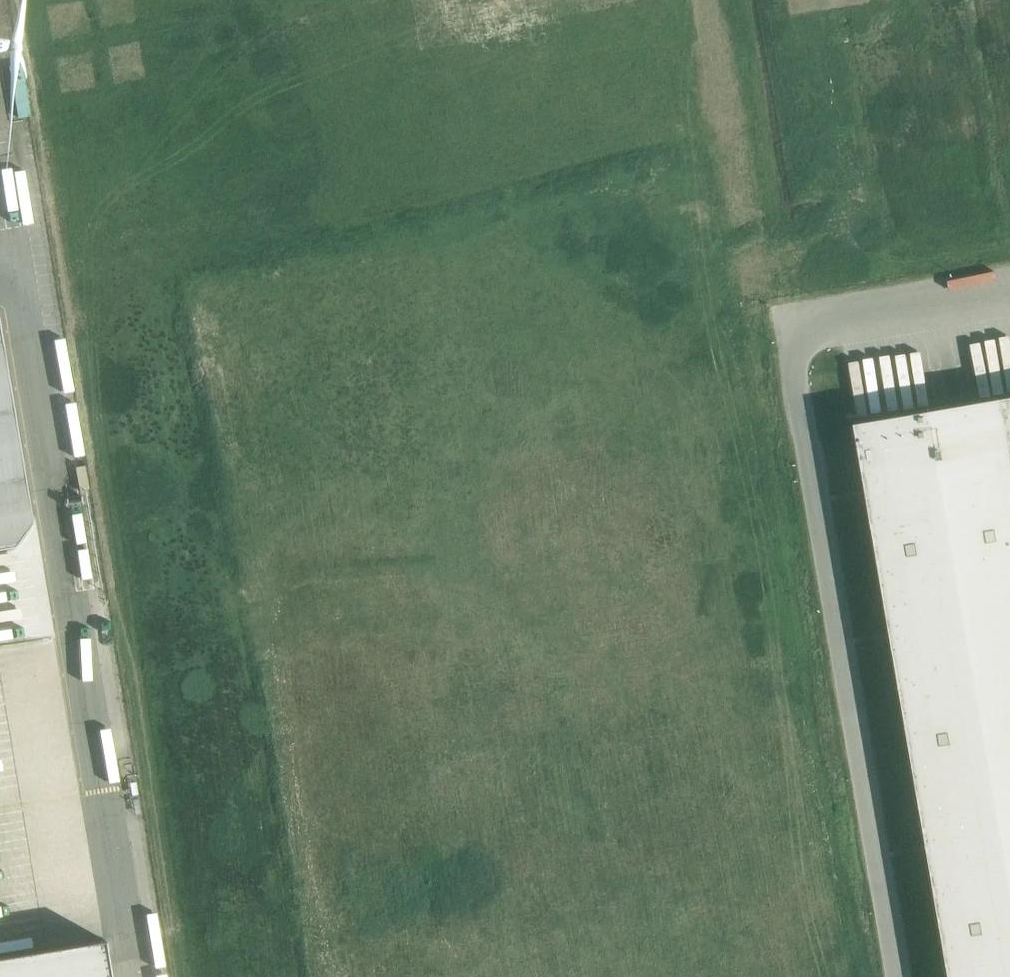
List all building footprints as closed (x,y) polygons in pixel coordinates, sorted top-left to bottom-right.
[(18,117),(30,115),(22,64),(10,66),(18,117)] [(1,318),(0,318),(0,547),(15,545),(34,518),(1,318)] [(856,423),(950,976),(1009,976),(1009,397),(856,423)] [(0,956),(0,976),(111,976),(105,939),(0,956)]
